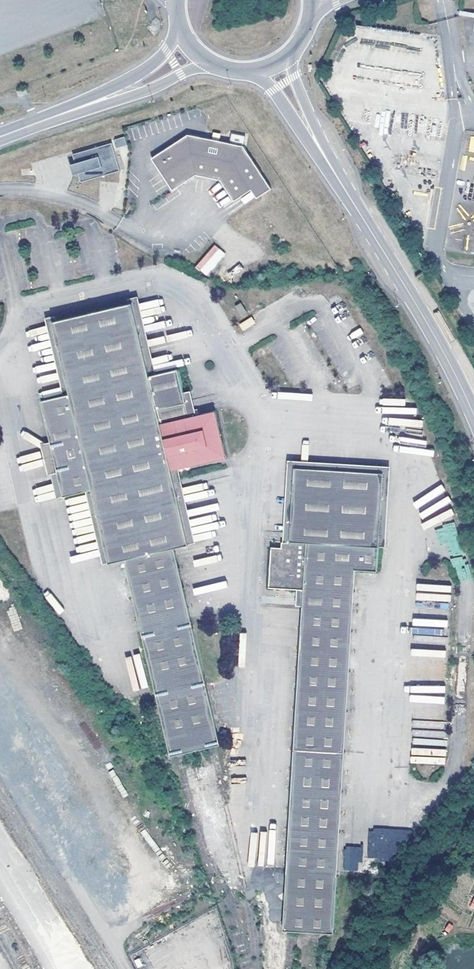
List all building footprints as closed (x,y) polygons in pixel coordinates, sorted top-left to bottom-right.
[(26,87),(17,91),(19,97),(28,93),(26,87)] [(140,126),(130,129),(134,140),(144,136),(140,126)] [(152,158),(173,190),(196,175),(220,180),(234,201),(251,190),(257,198),(272,188),(244,145),(188,134),(152,158)] [(243,143),(245,136),(231,134),(230,141),(243,143)] [(115,146),(126,146),(125,137),(115,138),(115,146)] [(112,143),(73,154),(75,163),(78,163),(81,172),(78,173),(81,182),(120,171),(112,143)] [(75,163),(71,164),(74,174),(78,173),(81,172),(78,163),(75,163)] [(215,244),(195,266),(206,276),(226,254),(215,244)] [(57,467),(59,475),(65,496),(92,489),(111,564),(125,560),(176,759),(223,748),(173,548),(189,544),(177,499),(170,470),(177,468),(225,456),(214,410),(189,415),(186,404),(176,369),(149,376),(130,300),(50,321),(61,364),(63,373),(69,396),(62,398),(41,404),(53,451),(52,452),(56,467),(57,467)] [(238,303),(233,306),(238,314),(244,311),(238,303)] [(53,362),(56,371),(62,398),(69,396),(63,373),(61,364),(50,321),(43,322),(53,362)] [(56,467),(52,452),(48,453),(51,468),(56,467)] [(288,467),(378,470),(378,465),(289,460),(288,467)] [(288,930),(338,932),(351,566),(375,567),(376,536),(378,470),(288,467),(286,521),(286,542),(278,541),(278,548),(269,548),(267,588),(294,589),(301,589),(300,605),(288,930)] [(196,542),(185,501),(177,468),(170,470),(177,499),(189,544),(196,542)] [(447,544),(450,556),(462,554),(454,523),(436,528),(440,545),(447,544)] [(465,556),(452,558),(457,581),(470,578),(465,556)] [(410,750),(411,764),(446,764),(446,750),(410,750)] [(368,829),(368,859),(411,860),(411,829),(368,829)] [(362,863),(362,846),(344,846),(344,871),(358,871),(358,863),(362,863)]
